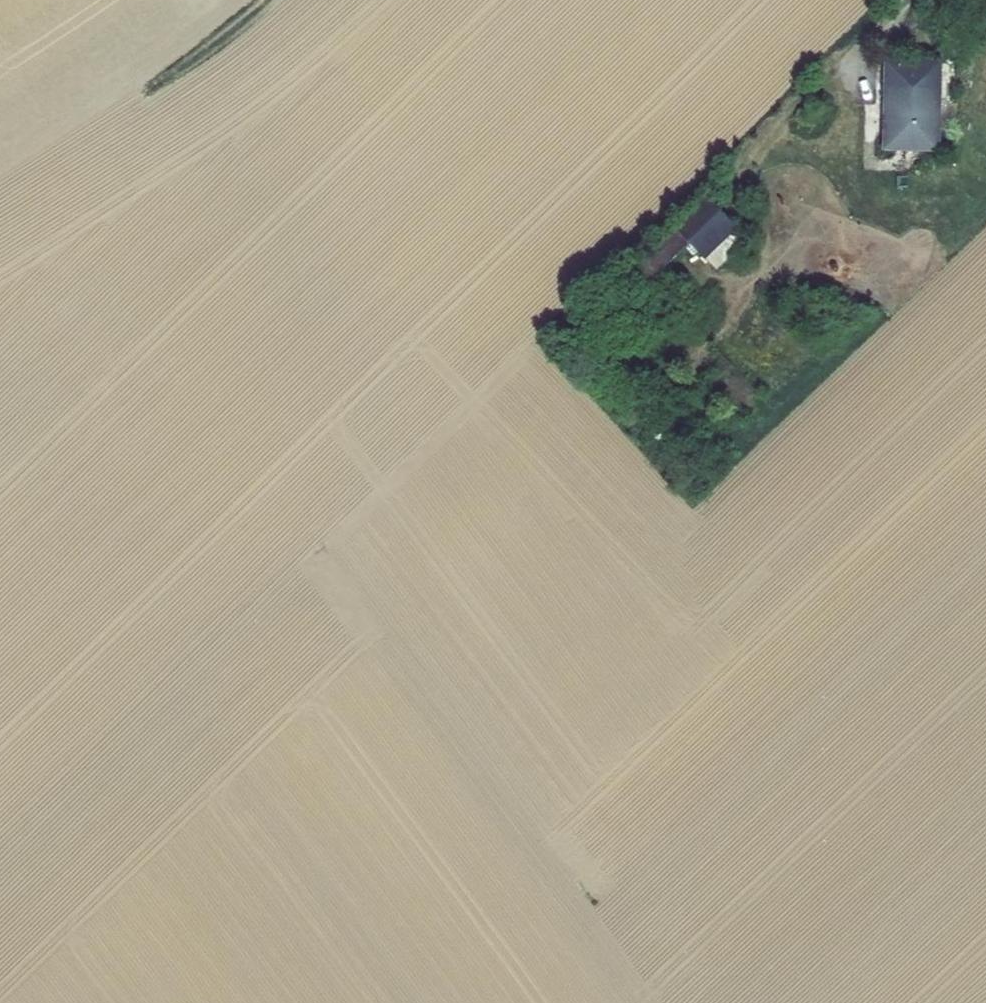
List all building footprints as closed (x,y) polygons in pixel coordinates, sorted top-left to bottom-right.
[(875,64),(876,145),(912,145),(913,151),(931,151),(931,136),(926,136),(925,62),(875,64)] [(661,228),(692,260),(723,231),(692,198),(661,228)] [(723,231),(692,260),(702,270),(733,240),(723,231)]
